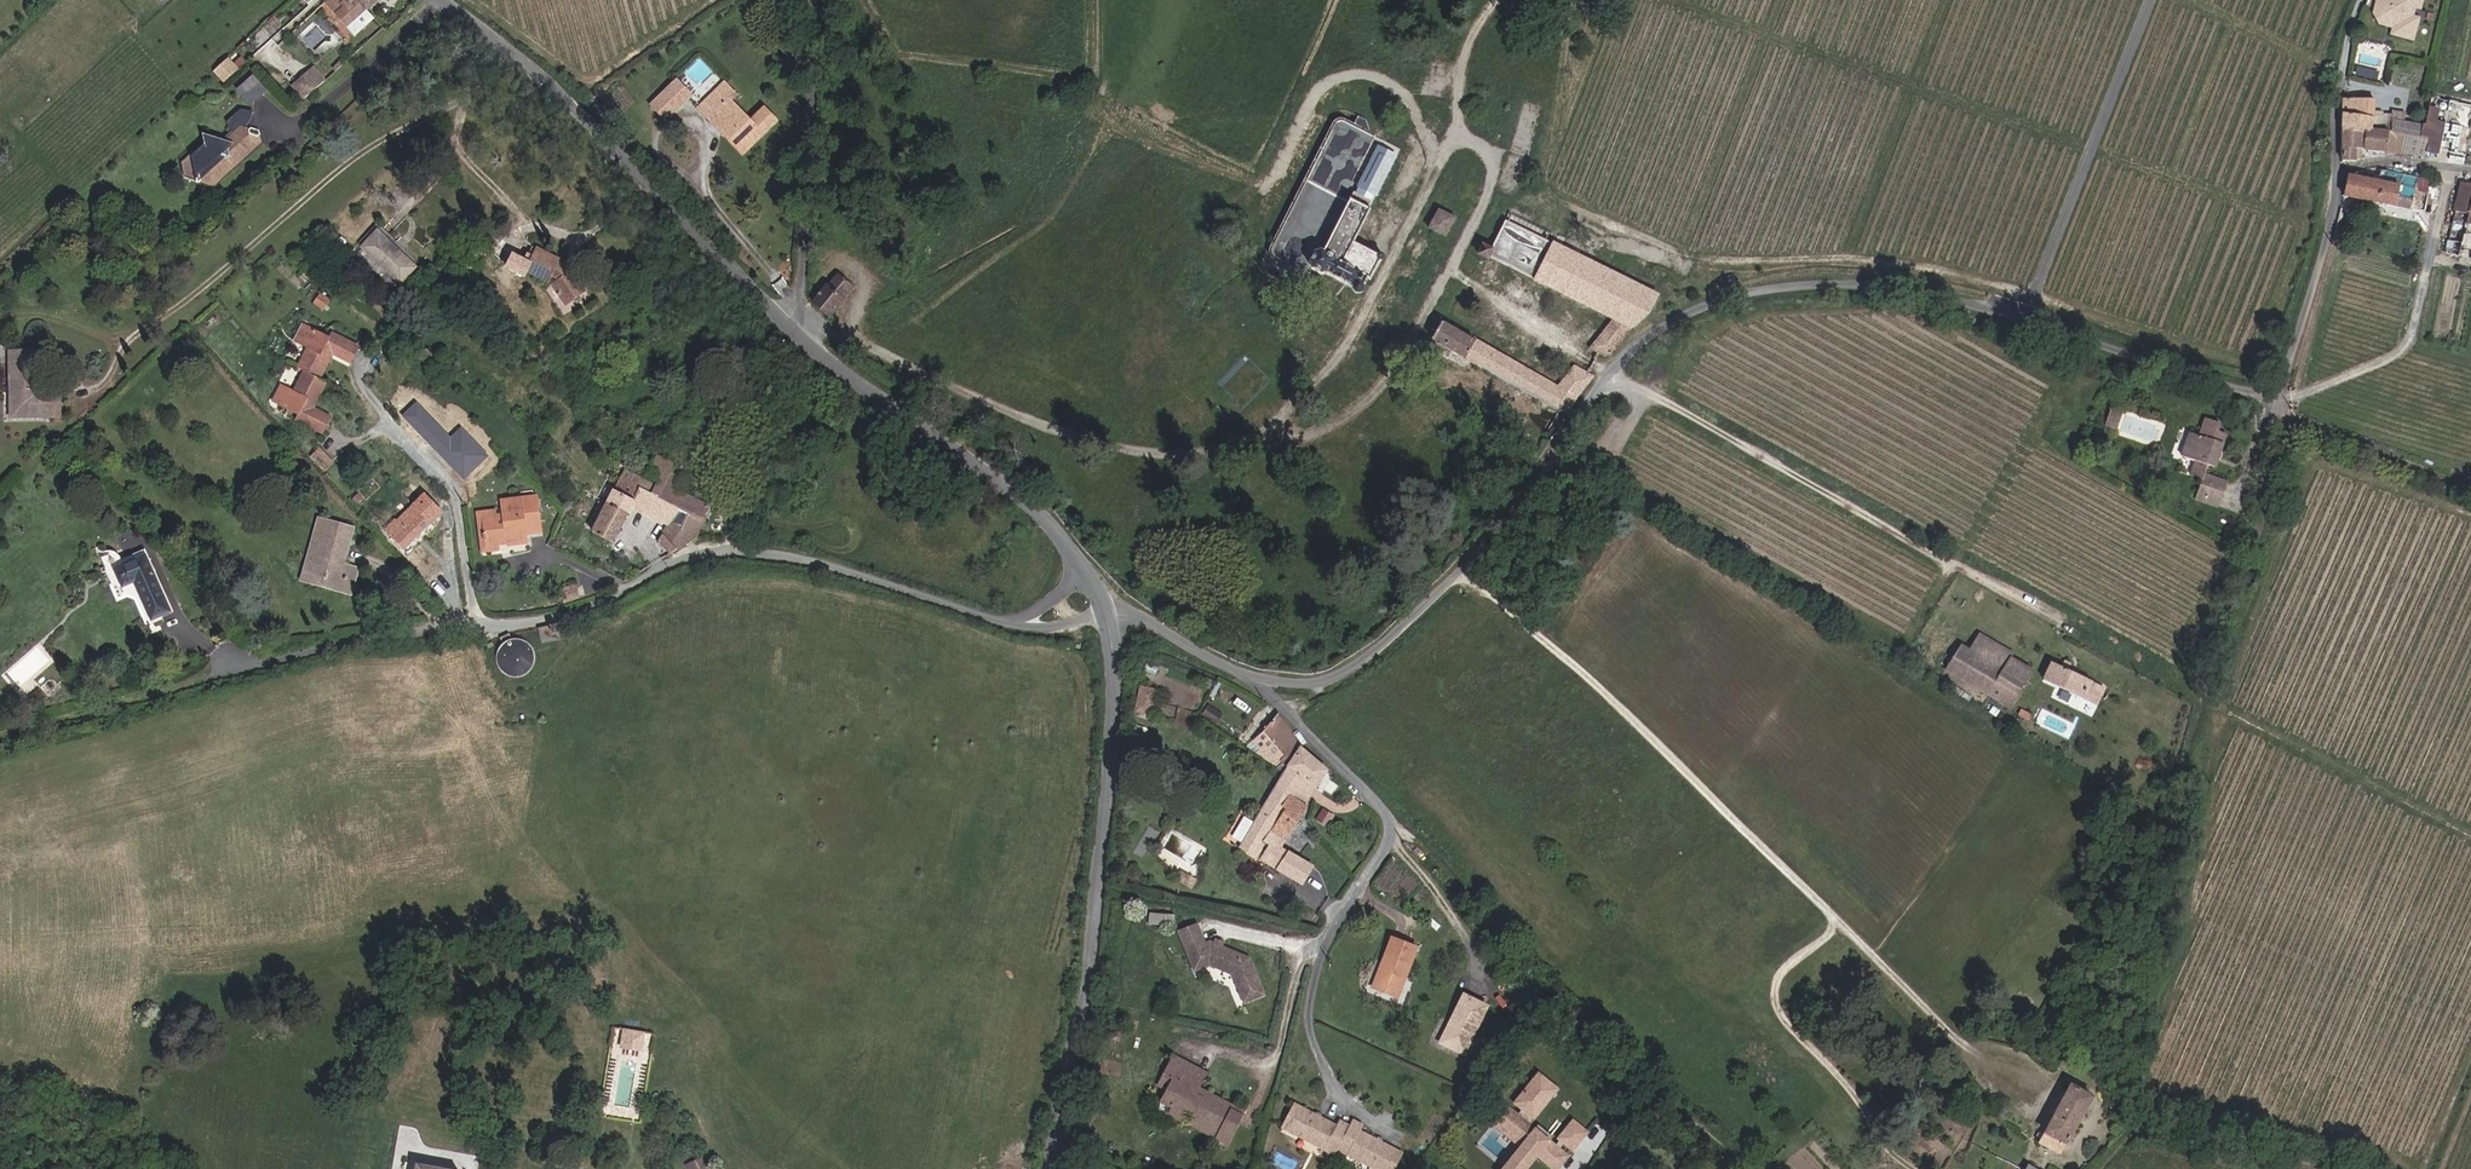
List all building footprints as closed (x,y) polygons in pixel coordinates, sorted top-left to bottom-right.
[(368,12),(357,0),(337,0),(331,6),(352,28),(368,12)] [(368,12),(382,0),(357,0),(368,12)] [(2383,10),(2385,1),(2381,0),(2378,14),(2384,24),(2398,27),(2399,23),(2390,21),(2383,10)] [(2413,5),(2423,7),(2425,0),(2381,0),(2385,1),(2383,10),(2390,21),(2399,23),(2398,27),(2397,34),(2417,38),(2422,18),(2411,15),(2413,5)] [(368,12),(352,28),(357,33),(374,19),(368,12)] [(286,22),(281,17),(275,22),(281,27),(286,22)] [(240,71),(231,60),(217,72),(227,83),(240,71)] [(327,71),(332,78),(338,73),(332,67),(327,71)] [(328,80),(319,70),(312,76),(315,80),(308,86),(314,93),(321,87),(328,80)] [(237,87),(252,104),(268,91),(253,73),(237,87)] [(674,76),(657,93),(669,108),(686,91),(674,76)] [(731,91),(720,79),(695,103),(739,150),(773,118),(758,102),(744,116),(725,96),(731,91)] [(2424,111),(2427,95),(2410,92),(2408,108),(2424,111)] [(662,115),(669,108),(657,93),(649,101),(662,115)] [(2342,98),(2342,129),(2399,131),(2399,117),(2393,116),(2392,110),(2374,110),(2375,99),(2342,98)] [(256,128),(264,129),(262,112),(247,108),(235,122),(237,138),(242,139),(252,128),(256,128)] [(2417,152),(2423,121),(2399,117),(2399,131),(2399,152),(2417,152)] [(2425,119),(2423,121),(2417,152),(2427,152),(2438,155),(2444,123),(2425,119)] [(2466,157),(2470,126),(2453,124),(2448,154),(2466,157)] [(198,182),(219,185),(266,138),(264,129),(256,128),(252,128),(242,139),(237,138),(209,130),(212,147),(199,160),(198,182)] [(2399,131),(2342,129),(2342,158),(2356,158),(2356,156),(2357,151),(2362,151),(2399,152),(2399,131)] [(2347,175),(2343,193),(2422,209),(2426,192),(2423,191),(2424,185),(2415,182),(2416,177),(2398,173),(2378,169),(2375,181),(2347,175)] [(2462,177),(2455,205),(2468,208),(2470,209),(2470,179),(2462,177)] [(1323,249),(1317,250),(1313,250),(1311,253),(1307,260),(1309,264),(1315,269),(1321,270),(1325,267),(1355,284),(1355,288),(1358,291),(1361,293),(1364,291),(1365,288),(1365,283),(1369,275),(1372,276),(1384,255),(1356,239),(1372,209),(1352,196),(1323,249)] [(1428,228),(1447,237),(1456,218),(1439,209),(1428,228)] [(1589,348),(1603,357),(1605,354),(1610,355),(1645,314),(1662,284),(1647,276),(1642,287),(1593,263),(1554,243),(1507,220),(1492,247),(1483,243),(1478,253),(1487,258),(1488,255),(1613,319),(1589,348)] [(2464,221),(2457,248),(2470,252),(2470,222),(2464,221)] [(425,252),(379,227),(368,247),(415,272),(425,252)] [(1600,249),(1561,229),(1554,243),(1593,263),(1600,249)] [(845,249),(853,238),(848,234),(839,244),(845,249)] [(534,243),(529,256),(533,258),(530,267),(551,276),(554,270),(558,274),(553,278),(568,298),(587,283),(572,263),(567,267),(559,260),(560,255),(534,243)] [(817,303),(831,316),(848,297),(847,296),(855,287),(844,276),(833,286),(832,285),(817,303)] [(331,301),(323,296),(317,304),(325,309),(331,301)] [(1549,420),(1558,426),(1589,376),(1574,367),(1558,388),(1442,323),(1432,341),(1556,408),(1549,420)] [(303,344),(311,329),(306,327),(298,341),(303,344)] [(312,417),(309,423),(326,432),(335,415),(317,405),(330,380),(322,375),(335,352),(353,361),(360,346),(337,334),(335,339),(344,344),(343,346),(311,329),(303,344),(314,349),(302,370),(310,374),(300,394),(290,389),(283,403),(303,413),(312,417)] [(11,356),(13,422),(62,422),(61,394),(42,394),(41,357),(11,356)] [(283,403),(290,389),(284,386),(277,400),(283,403)] [(2115,412),(2104,408),(2099,424),(2110,429),(2115,412)] [(312,417),(303,413),(301,419),(309,423),(312,417)] [(2189,460),(2184,474),(2197,479),(2191,497),(2213,504),(2220,480),(2199,472),(2202,464),(2205,454),(2212,456),(2219,432),(2211,429),(2213,422),(2200,417),(2195,434),(2183,431),(2175,455),(2179,456),(2189,460)] [(334,463),(322,450),(314,458),(326,470),(334,463)] [(2205,454),(2202,464),(2209,466),(2212,456),(2205,454)] [(659,481),(652,495),(666,502),(673,489),(678,491),(682,481),(667,473),(670,468),(655,460),(647,475),(659,481)] [(314,472),(301,465),(297,473),(310,480),(314,472)] [(642,514),(652,495),(620,477),(606,504),(628,515),(632,509),(642,514)] [(667,525),(692,538),(695,534),(709,507),(678,491),(673,489),(666,502),(677,508),(667,525)] [(666,502),(652,495),(642,514),(667,525),(677,508),(666,502)] [(488,518),(489,547),(504,547),(505,540),(516,540),(516,546),(533,544),(532,533),(545,531),(543,500),(510,501),(510,517),(503,518),(488,518)] [(628,515),(606,504),(590,534),(608,543),(613,545),(615,541),(628,515)] [(406,527),(400,520),(398,518),(385,531),(402,550),(431,524),(430,522),(440,513),(434,508),(429,512),(426,509),(418,516),(406,527)] [(412,509),(400,520),(406,527),(418,516),(412,509)] [(482,547),(489,547),(488,518),(503,518),(502,512),(481,513),(482,547)] [(294,585),(306,587),(317,524),(305,523),(294,585)] [(346,530),(317,524),(306,587),(351,594),(356,568),(341,565),(346,530)] [(692,538),(667,525),(658,544),(670,555),(692,538)] [(504,555),(504,547),(489,547),(489,555),(504,555)] [(126,563),(117,558),(105,565),(110,578),(119,575),(124,588),(136,584),(154,623),(171,617),(148,562),(128,569),(126,563)] [(576,599),(573,587),(560,591),(563,602),(576,599)] [(543,629),(546,646),(563,643),(560,626),(543,629)] [(496,656),(496,660),(498,668),(504,675),(512,679),(523,679),(531,675),(536,668),(537,662),(537,652),(533,645),(527,640),(520,637),(512,637),(510,633),(500,638),(501,642),(498,650),(496,656)] [(2025,678),(2030,669),(2007,656),(2009,652),(1976,634),(1968,650),(1958,644),(1947,664),(2011,703),(2018,689),(1997,677),(2003,666),(2025,678)] [(2057,663),(2051,660),(2044,674),(2082,695),(2090,681),(2064,667),(2067,662),(2061,658),(2057,663)] [(1997,677),(2018,689),(2025,678),(2003,666),(1997,677)] [(2101,688),(2090,681),(2082,695),(2094,701),(2101,688)] [(1154,690),(1139,687),(1134,711),(1149,714),(1154,690)] [(37,690),(27,699),(33,706),(43,697),(37,690)] [(1301,745),(1276,712),(1265,728),(1289,764),(1301,745)] [(1273,744),(1263,729),(1253,737),(1264,750),(1273,744)] [(1279,778),(1308,799),(1326,771),(1301,745),(1289,764),(1279,778)] [(1277,846),(1284,836),(1288,839),(1307,811),(1303,807),(1308,799),(1279,778),(1237,843),(1253,854),(1260,843),(1268,848),(1261,859),(1298,883),(1309,866),(1277,846)] [(1261,859),(1268,848),(1260,843),(1253,854),(1261,859)] [(1166,877),(1173,882),(1178,874),(1171,869),(1166,877)] [(1186,880),(1178,874),(1173,882),(1181,887),(1186,880)] [(1174,922),(1175,914),(1161,913),(1160,920),(1174,922)] [(1205,942),(1197,922),(1177,930),(1194,970),(1209,964),(1232,973),(1244,1002),(1265,993),(1250,956),(1209,940),(1205,942)] [(1393,980),(1404,952),(1387,944),(1376,971),(1382,973),(1373,995),(1391,1004),(1399,983),(1393,980)] [(1411,955),(1404,952),(1393,980),(1399,983),(1411,955)] [(1367,992),(1373,995),(1382,973),(1376,971),(1367,992)] [(1483,1016),(1457,1002),(1433,1050),(1459,1063),(1483,1016)] [(643,1051),(647,1031),(623,1026),(619,1047),(643,1051)] [(1189,1125),(1187,1131),(1216,1143),(1213,1150),(1226,1155),(1237,1129),(1223,1123),(1225,1117),(1204,1108),(1202,1113),(1189,1107),(1193,1100),(1185,1097),(1190,1083),(1163,1072),(1156,1090),(1161,1093),(1153,1115),(1165,1119),(1163,1127),(1179,1133),(1182,1123),(1189,1125)] [(1554,1086),(1537,1072),(1529,1082),(1546,1096),(1554,1086)] [(2069,1080),(2036,1140),(2057,1152),(2089,1091),(2069,1080)] [(1529,1082),(1512,1102),(1519,1108),(1515,1113),(1495,1095),(1485,1107),(1497,1118),(1494,1121),(1519,1142),(1499,1166),(1503,1168),(1514,1168),(1529,1151),(1533,1155),(1550,1168),(1554,1168),(1566,1156),(1557,1148),(1561,1144),(1570,1151),(1585,1133),(1570,1120),(1555,1138),(1556,1140),(1552,1144),(1527,1123),(1525,1121),(1546,1096),(1529,1082)] [(1198,1086),(1190,1083),(1185,1097),(1193,1100),(1198,1086)] [(1527,1123),(1557,1089),(1554,1086),(1546,1096),(1525,1121),(1527,1123)] [(1497,1118),(1485,1107),(1482,1111),(1494,1121),(1497,1118)] [(1334,1132),(1292,1111),(1280,1135),(1332,1162),(1335,1157),(1347,1131),(1337,1127),(1334,1132)] [(1239,1122),(1225,1117),(1223,1123),(1237,1129),(1239,1122)] [(1335,1157),(1358,1168),(1395,1168),(1400,1160),(1358,1138),(1361,1131),(1350,1126),(1347,1131),(1335,1157)] [(1184,1138),(1213,1150),(1216,1143),(1187,1131),(1184,1138)] [(1533,1155),(1529,1151),(1514,1168),(1521,1168),(1533,1155)] [(694,1160),(698,1168),(705,1168),(701,1157),(694,1160)] [(694,1160),(688,1162),(690,1168),(698,1168),(694,1160)] [(1687,1165),(1678,1160),(1673,1168),(1684,1168),(1687,1165)]
